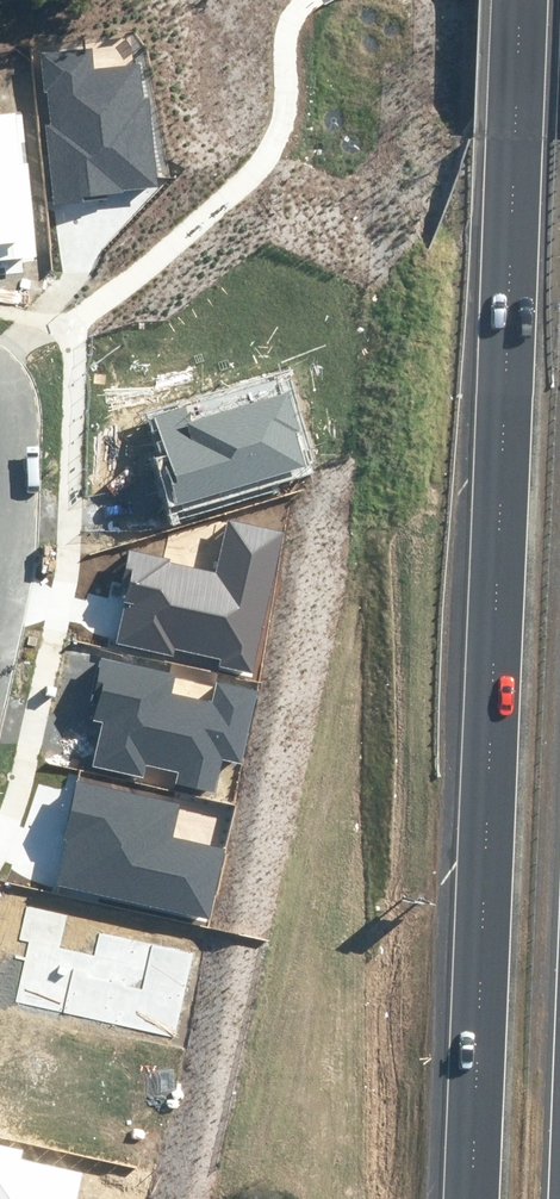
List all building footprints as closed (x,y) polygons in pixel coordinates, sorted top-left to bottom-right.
[(46,126),(53,204),(109,199),(108,193),(158,189),(150,97),(141,97),(138,64),(93,68),(91,48),(39,53),(43,92),(49,91),(52,126),(46,126)] [(38,257),(30,164),(25,165),(20,114),(0,116),(0,260),(38,257)] [(164,466),(177,505),(304,465),(294,432),(299,430),(287,391),(193,420),(188,406),(156,416),(171,464),(164,466)] [(217,666),(251,674),(284,532),(229,519),(218,569),(129,549),(121,581),(128,583),(124,601),(134,603),(133,609),(124,607),(115,643),(175,657),(177,650),(218,659),(217,666)] [(92,765),(144,778),(147,765),(178,772),(175,784),(215,794),(223,759),(239,763),(257,693),(216,683),(211,703),(171,693),(175,674),(102,656),(91,702),(99,704),(94,722),(102,724),(92,765)] [(77,782),(55,884),(211,918),(226,849),(173,837),(180,804),(77,782)] [(83,1174),(20,1160),(22,1147),(0,1142),(0,1198),(77,1198),(83,1174)]
